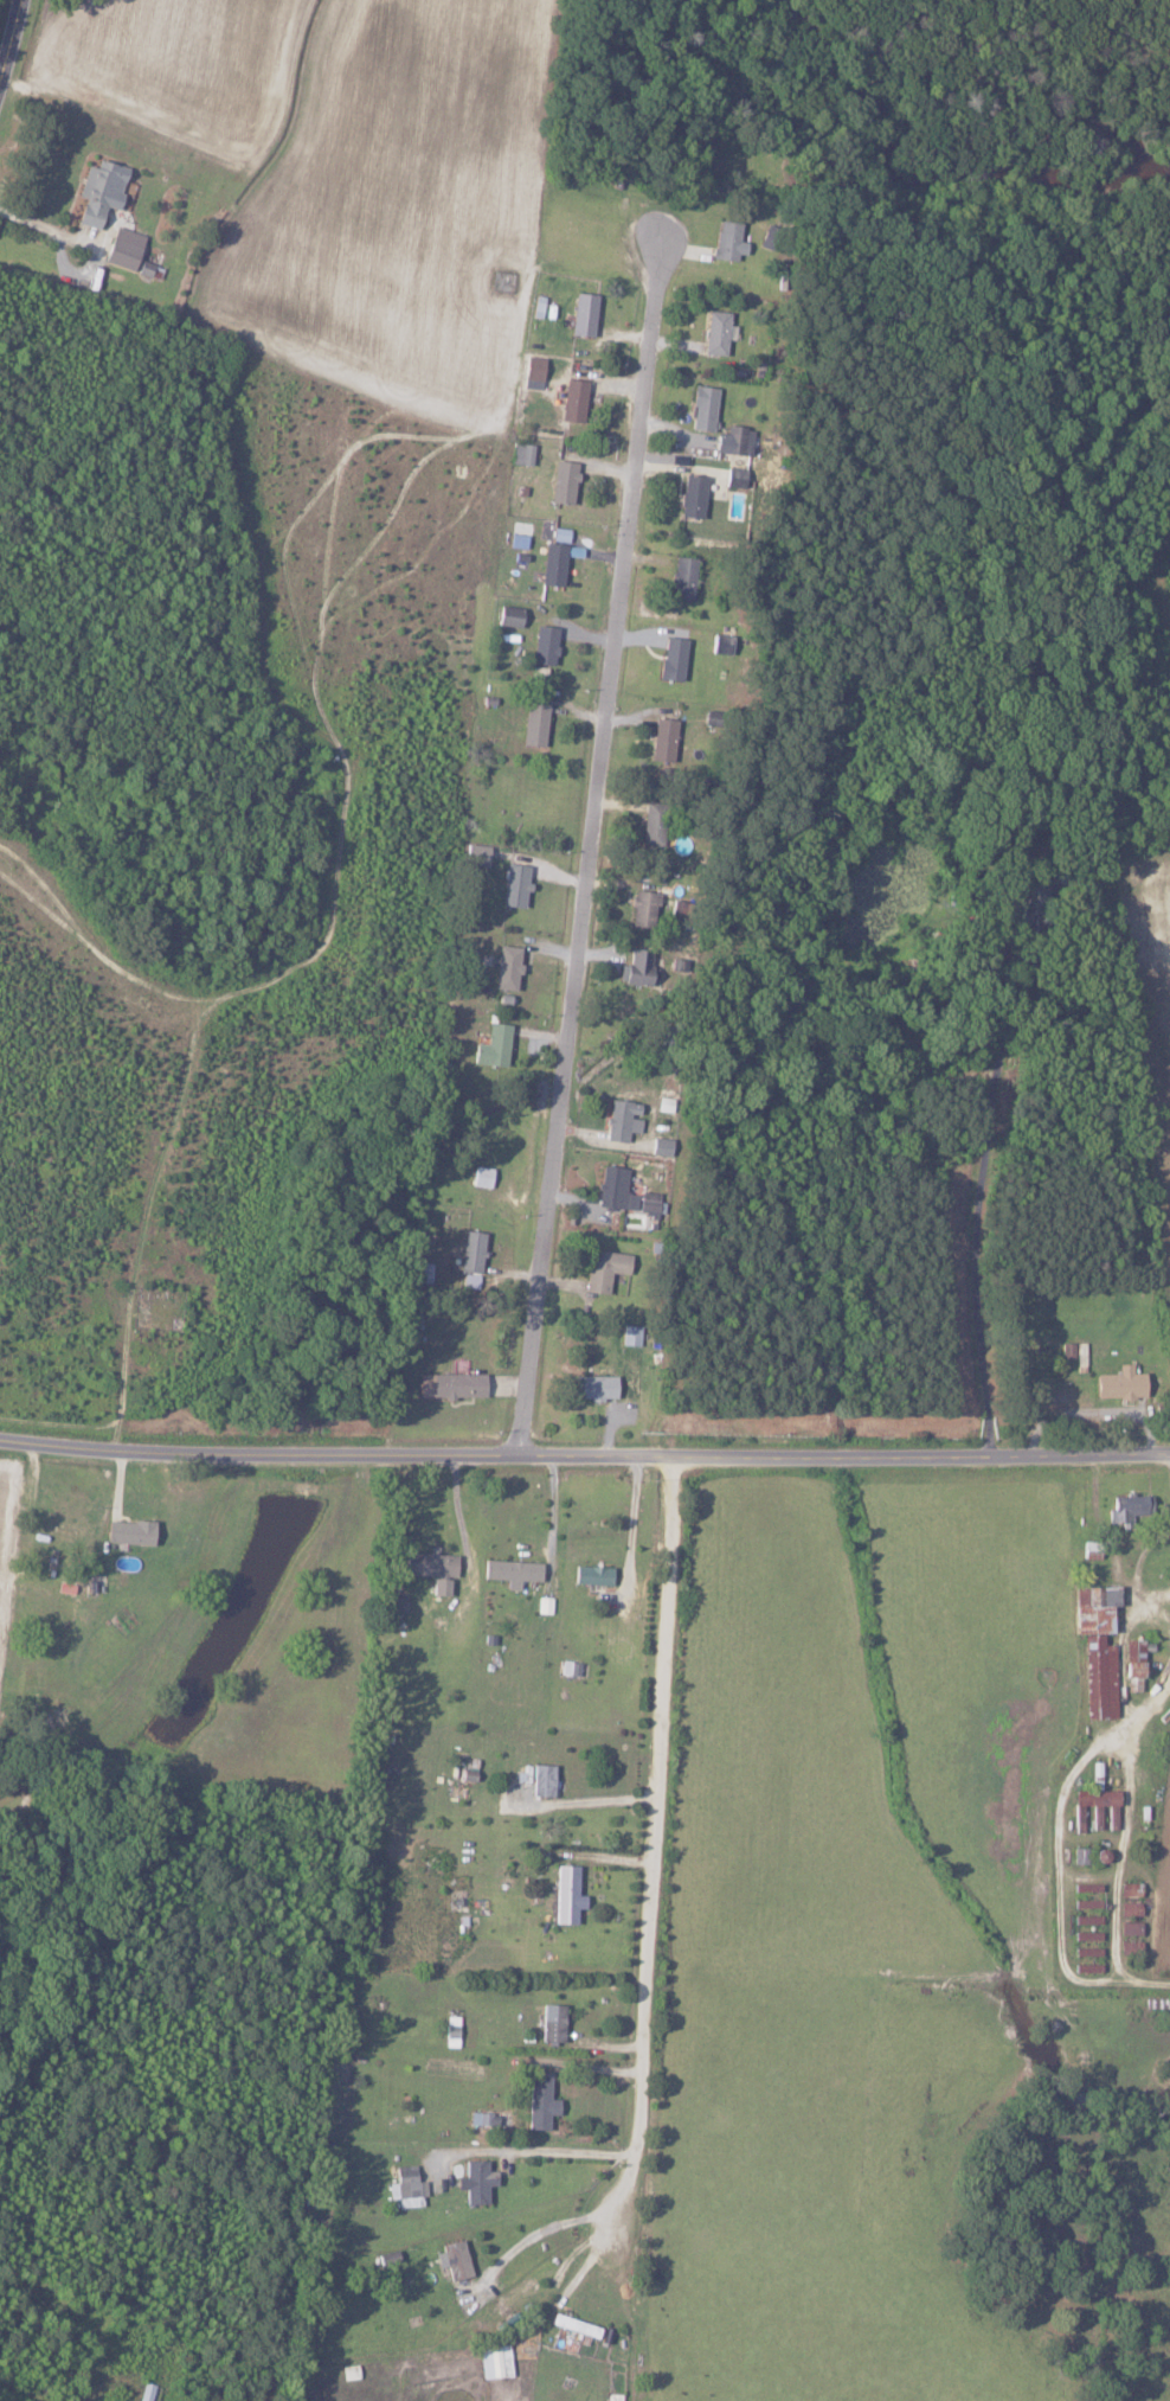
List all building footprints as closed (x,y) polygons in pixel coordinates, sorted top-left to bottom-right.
[(126,167),(95,158),(93,166),(84,164),(75,195),(81,197),(74,223),(96,229),(102,205),(115,209),(126,167)] [(744,258),(745,241),(738,240),(739,222),(714,220),(713,257),(744,258)] [(103,262),(133,270),(142,234),(112,226),(103,262)] [(595,294),(573,292),(568,335),(591,337),(595,294)] [(728,311),(704,310),(703,354),(724,355),(724,339),(733,339),(733,325),(727,324),(728,311)] [(558,419),(580,423),(586,382),(565,378),(558,419)] [(716,388),(691,385),(688,407),(693,407),(689,428),(710,431),(716,388)] [(714,454),(752,455),(752,427),(726,427),(726,434),(715,434),(714,454)] [(530,466),(533,445),(513,442),(509,463),(530,466)] [(550,502),(572,504),(574,461),(552,460),(550,502)] [(724,486),(744,487),(745,468),(725,468),(724,486)] [(702,518),(704,477),(681,476),(679,516),(702,518)] [(561,586),(566,545),(543,543),(539,584),(561,586)] [(697,560),(675,555),(667,596),(689,601),(697,560)] [(518,628),(521,609),(499,605),(496,624),(518,628)] [(553,665),(557,627),(535,625),(531,663),(553,665)] [(711,653),(730,654),(731,635),(711,634),(711,653)] [(680,681),(686,640),(663,636),(657,677),(680,681)] [(544,746),(546,704),(524,702),(521,745),(544,746)] [(648,759),(670,762),(676,721),(654,717),(648,759)] [(662,846),(664,802),(643,802),(641,845),(662,846)] [(524,908),(528,865),(504,863),(500,906),(524,908)] [(653,905),(658,905),(659,892),(631,891),(629,926),(652,927),(653,905)] [(492,988),(514,991),(520,948),(497,945),(492,988)] [(650,951),(628,949),(628,965),(618,964),(617,982),(648,984),(650,951)] [(472,1043),(471,1064),(505,1067),(508,1024),(487,1023),(485,1044),(472,1043)] [(604,1141),(626,1143),(627,1132),(638,1134),(640,1117),(638,1117),(639,1103),(608,1100),(604,1141)] [(671,1140),(652,1137),(649,1154),(669,1157),(671,1140)] [(492,1169),(473,1166),(470,1186),(489,1189),(492,1169)] [(596,1208),(635,1211),(636,1195),(624,1194),(626,1168),(599,1167),(596,1208)] [(637,1211),(658,1213),(659,1201),(638,1199),(637,1211)] [(482,1233),(461,1231),(459,1273),(462,1273),(462,1287),(479,1288),(482,1233)] [(629,1255),(590,1249),(584,1292),(607,1295),(610,1273),(626,1275),(629,1255)] [(640,1327),(622,1326),(621,1345),(639,1346),(640,1327)] [(1115,1374),(1094,1374),(1094,1399),(1143,1398),(1142,1373),(1130,1373),(1130,1364),(1115,1364),(1115,1374)] [(416,1374),(416,1399),(483,1398),(483,1374),(416,1374)] [(615,1400),(615,1375),(571,1376),(572,1399),(588,1399),(588,1401),(615,1400)] [(1144,1496),(1108,1497),(1109,1522),(1120,1522),(1120,1528),(1130,1528),(1130,1516),(1145,1515),(1144,1496)] [(152,1520),(105,1519),(105,1542),(151,1543),(152,1520)] [(455,1553),(403,1551),(402,1573),(454,1575),(455,1553)] [(518,1579),(540,1580),(541,1561),(482,1559),(481,1578),(505,1579),(505,1589),(518,1589),(518,1579)] [(573,1583),(611,1584),(611,1566),(573,1565),(573,1583)] [(1114,1717),(1113,1644),(1101,1644),(1101,1633),(1109,1632),(1109,1605),(1118,1605),(1118,1585),(1073,1585),(1073,1634),(1083,1634),(1083,1717),(1114,1717)] [(1140,1691),(1143,1639),(1125,1638),(1122,1690),(1140,1691)] [(553,1764),(531,1763),(530,1795),(552,1795),(553,1764)] [(1114,1789),(1073,1790),(1074,1831),(1086,1831),(1086,1829),(1115,1829),(1114,1789)] [(576,1923),(576,1908),(584,1908),(584,1895),(577,1895),(578,1866),(556,1865),(554,1923),(576,1923)] [(1120,1895),(1139,1896),(1139,1882),(1120,1882),(1120,1895)] [(1075,1899),(1074,1907),(1100,1908),(1101,1900),(1075,1899)] [(1141,1914),(1140,1901),(1119,1902),(1120,1915),(1141,1914)] [(1101,1915),(1074,1915),(1074,1923),(1101,1923),(1101,1915)] [(1139,1921),(1119,1922),(1120,1935),(1140,1935),(1139,1921)] [(1101,1940),(1101,1931),(1075,1931),(1075,1940),(1101,1940)] [(1141,1951),(1139,1939),(1119,1942),(1121,1954),(1141,1951)] [(1101,1955),(1101,1947),(1075,1948),(1075,1955),(1101,1955)] [(564,2004),(541,2004),(541,2041),(563,2042),(564,2004)] [(527,2129),(548,2129),(549,2115),(557,2115),(558,2098),(550,2098),(551,2071),(529,2071),(527,2129)] [(486,2160),(463,2160),(463,2176),(454,2176),(455,2189),(464,2189),(464,2204),(487,2203),(486,2186),(496,2186),(495,2170),(486,2170),(486,2160)] [(394,2182),(387,2182),(387,2197),(424,2196),(423,2181),(416,2181),(415,2164),(394,2165),(394,2182)] [(448,2281),(471,2275),(462,2240),(432,2248),(438,2268),(444,2266),(448,2281)] [(600,2329),(552,2312),(549,2322),(596,2339),(600,2329)] [(510,2377),(508,2345),(478,2347),(479,2378),(510,2377)]
